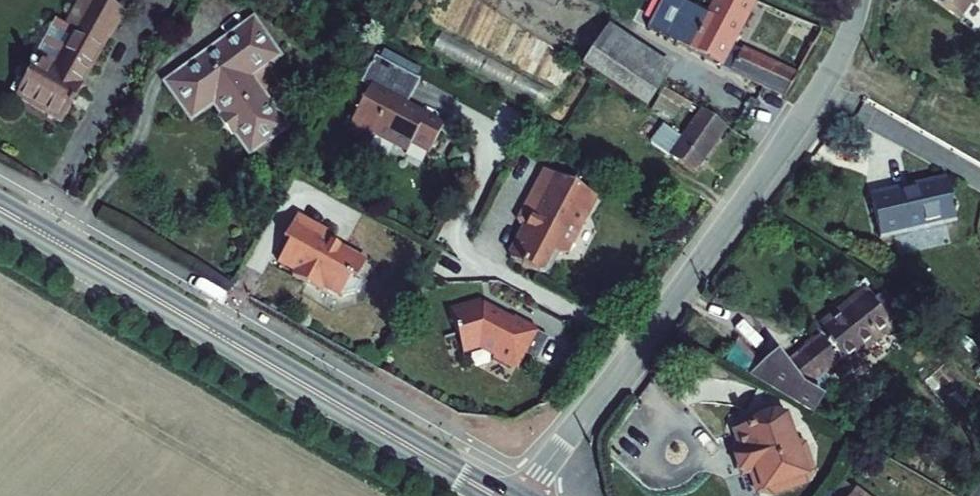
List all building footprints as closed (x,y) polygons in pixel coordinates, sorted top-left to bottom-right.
[(90,0),(89,0),(72,32),(64,27),(31,88),(23,84),(12,105),(62,133),(84,92),(59,77),(66,64),(92,78),(125,20),(90,0)] [(758,0),(722,0),(713,16),(684,0),(668,0),(653,27),(726,67),(787,100),(799,81),(736,48),(761,2),(758,0)] [(925,2),(957,29),(979,0),(926,0),(925,2)] [(604,18),(580,61),(648,100),(673,57),(604,18)] [(296,140),(264,87),(291,70),(268,34),(181,90),(204,128),(227,112),(259,164),(296,140)] [(462,38),(452,52),(466,62),(476,49),(462,38)] [(431,86),(387,63),(373,91),(379,93),(357,135),(381,147),(386,138),(420,157),(424,149),(441,157),(454,132),(418,112),(431,86)] [(92,78),(66,64),(59,77),(84,92),(92,78)] [(686,134),(672,126),(658,149),(696,173),(728,123),(703,107),(686,134)] [(601,202),(553,174),(535,208),(543,212),(533,232),(530,231),(518,253),(519,264),(543,277),(557,274),(564,259),(573,256),(580,240),(584,241),(598,216),(595,214),(601,202)] [(943,193),(860,209),(869,249),(951,233),(943,193)] [(334,238),(301,221),(288,246),(292,247),(282,267),(298,276),(295,281),(323,296),(326,293),(343,303),(360,299),(365,289),(359,285),(369,266),(337,250),(334,238)] [(516,327),(488,312),(486,305),(454,314),(467,355),(484,350),(500,358),(497,364),(514,373),(517,367),(521,369),(528,357),(540,335),(541,333),(519,321),(516,327)] [(856,374),(891,349),(863,309),(815,342),(822,353),(780,382),(772,370),(744,391),(810,428),(824,417),(800,404),(820,389),(834,408),(864,386),(856,374)] [(540,335),(528,357),(541,364),(553,342),(540,335)] [(728,445),(735,461),(728,464),(735,481),(744,477),(751,495),(757,495),(798,479),(775,425),(728,445)]
